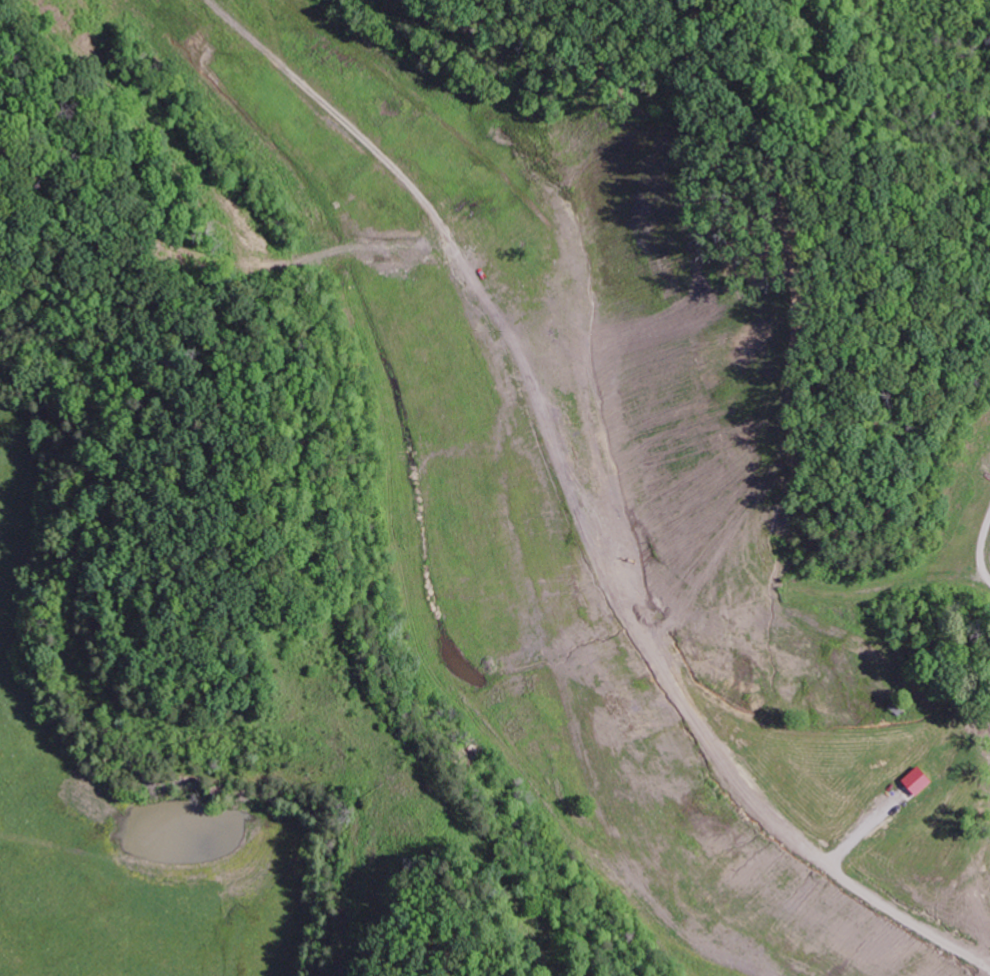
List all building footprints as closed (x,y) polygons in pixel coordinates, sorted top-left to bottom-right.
[(912,796),(929,781),(916,765),(899,780),(912,796)]
